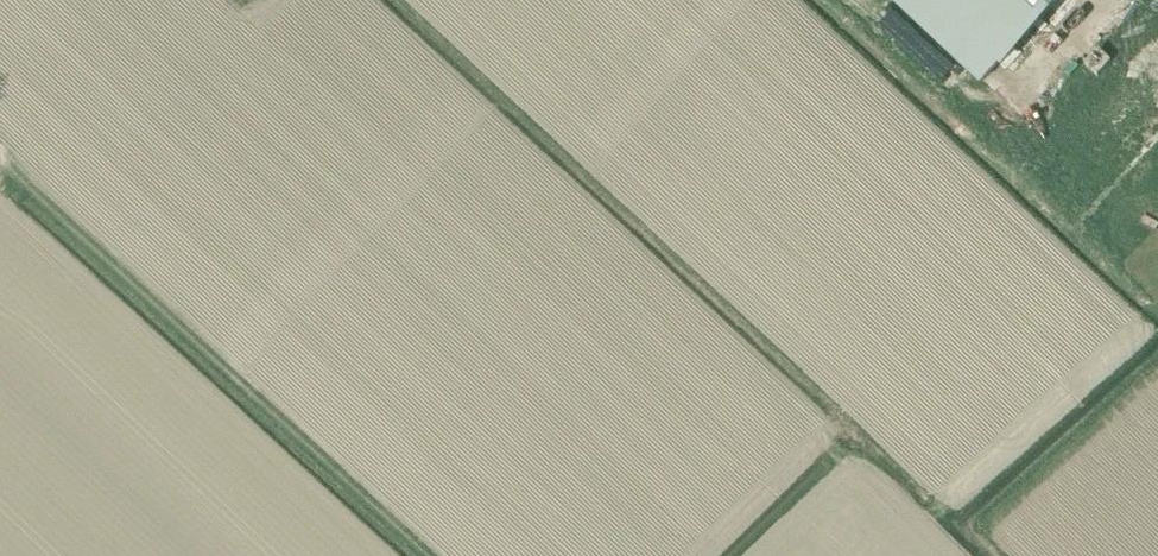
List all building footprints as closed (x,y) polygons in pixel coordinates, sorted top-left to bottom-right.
[(1059,0),(896,0),(982,81),(1059,0)]
